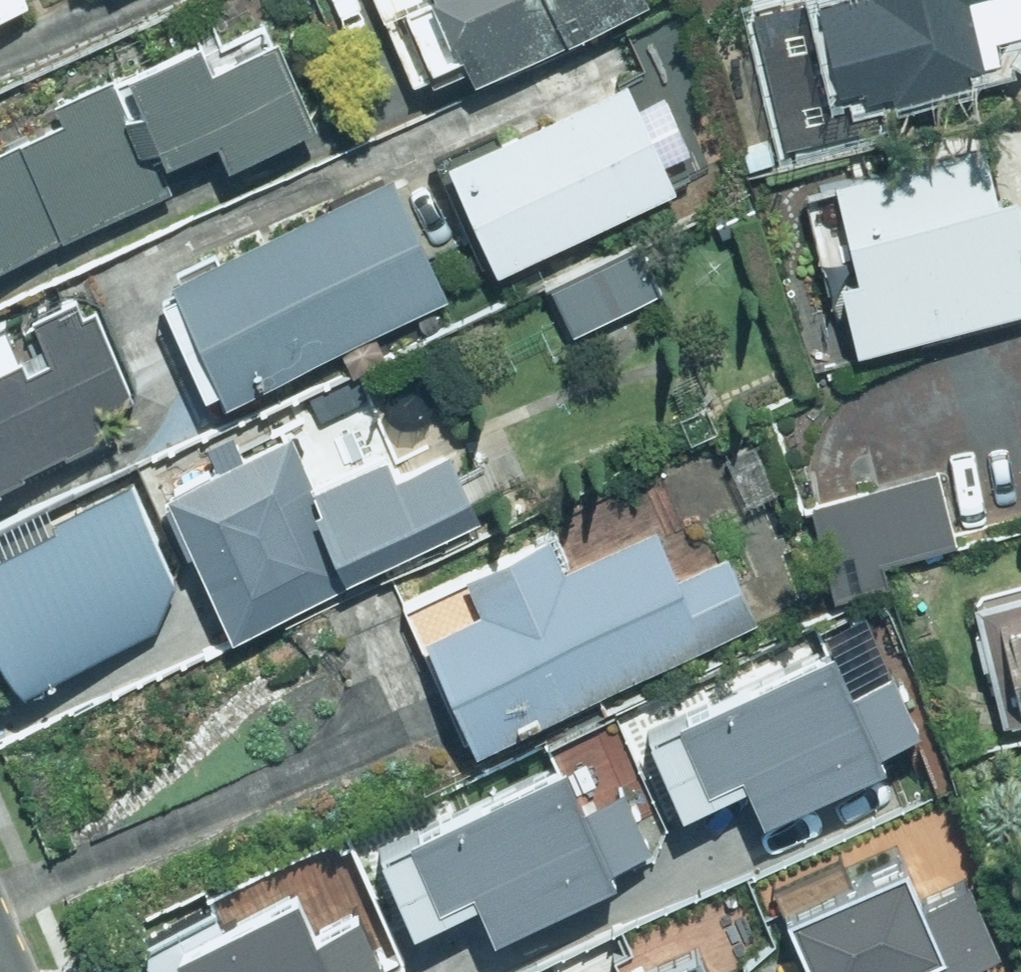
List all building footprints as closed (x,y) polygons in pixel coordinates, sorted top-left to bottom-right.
[(32,2),(31,0),(0,0),(0,17),(32,2)] [(402,86),(446,65),(459,91),(635,11),(630,0),(362,0),(402,86)] [(970,80),(1020,21),(1020,0),(743,0),(777,146),(894,118),(890,99),(970,80)] [(189,44),(44,108),(53,130),(0,154),(0,267),(169,193),(157,167),(203,147),(214,173),(305,132),(264,38),(199,66),(189,44)] [(660,103),(630,116),(614,81),(432,165),(482,273),(664,188),(653,165),(682,152),(660,103)] [(1020,315),(1020,214),(1013,216),(1008,197),(983,203),(970,156),(797,201),(839,363),(1020,315)] [(152,280),(206,404),(440,302),(385,177),(152,280)] [(635,244),(541,285),(563,337),(657,296),(635,244)] [(9,315),(0,319),(0,482),(113,435),(103,411),(140,396),(104,308),(91,314),(84,298),(33,319),(48,356),(29,364),(9,315)] [(305,484),(282,437),(143,504),(209,648),(473,527),(439,454),(380,482),(367,454),(305,484)] [(959,456),(800,502),(830,604),(881,589),(877,573),(951,551),(945,533),(979,523),(959,456)] [(169,582),(130,494),(0,551),(0,692),(160,622),(169,582)] [(452,582),(465,609),(403,637),(460,762),(752,630),(721,562),(674,583),(648,526),(565,564),(553,536),(452,582)] [(991,732),(1020,725),(1020,587),(960,601),(991,732)] [(834,641),(647,727),(681,799),(749,767),(765,802),(884,747),(879,735),(922,716),(895,658),(851,679),(834,641)] [(566,757),(378,842),(413,919),(481,888),(495,917),(617,862),(612,851),(654,831),(629,776),(584,796),(566,757)] [(783,880),(823,971),(854,971),(868,966),(871,971),(959,971),(953,959),(1007,935),(974,861),(920,885),(904,850),(847,875),(838,855),(783,880)] [(147,937),(162,971),(351,971),(387,957),(362,898),(320,916),(301,873),(147,937)] [(698,939),(626,971),(713,971),(698,939)]
